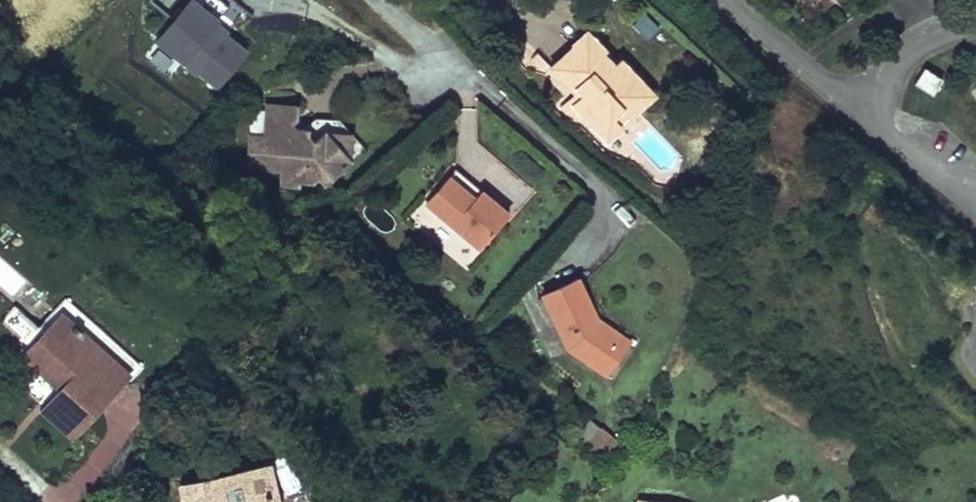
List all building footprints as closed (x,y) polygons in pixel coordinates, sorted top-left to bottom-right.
[(212,93),(252,51),(228,28),(240,14),(225,0),(192,0),(155,39),(212,93)] [(646,13),(632,23),(645,39),(658,29),(646,13)] [(603,54),(606,51),(588,33),(585,36),(603,54)] [(577,111),(606,142),(620,128),(611,119),(639,92),(614,65),(603,54),(585,36),(551,68),(575,93),(579,98),(572,105),(565,104),(560,108),(569,118),(577,111)] [(614,65),(639,92),(611,119),(620,128),(653,96),(619,60),(614,65)] [(931,94),(941,78),(925,68),(914,84),(931,94)] [(579,98),(575,93),(565,104),(572,105),(579,98)] [(249,135),(247,169),(281,170),(298,171),(297,181),(299,181),(312,182),(318,177),(324,184),(364,149),(339,120),(313,142),(307,136),(308,129),(307,129),(295,128),(290,123),(296,119),(297,105),(265,104),(263,136),(249,135)] [(313,142),(339,120),(315,119),(310,124),(307,124),(307,129),(308,129),(307,136),(313,142)] [(475,199),(481,191),(455,169),(449,177),(475,199)] [(298,171),(281,170),(281,186),(298,187),(299,181),(297,181),(298,171)] [(479,248),(508,214),(481,191),(475,199),(449,177),(426,204),(479,248)] [(598,370),(616,344),(593,329),(591,321),(596,318),(578,278),(542,295),(567,349),(598,370)] [(31,340),(40,325),(11,308),(2,323),(31,340)] [(51,411),(83,436),(132,373),(81,334),(83,332),(75,326),(74,328),(60,318),(31,356),(71,387),(67,391),(51,411)] [(598,370),(606,375),(629,341),(596,318),(591,321),(593,329),(616,344),(598,370)] [(71,387),(31,356),(27,361),(67,391),(71,387)] [(600,430),(587,445),(602,459),(616,443),(600,430)] [(271,465),(259,468),(266,501),(280,501),(271,465)] [(259,468),(179,485),(183,501),(266,501),(259,468)]
